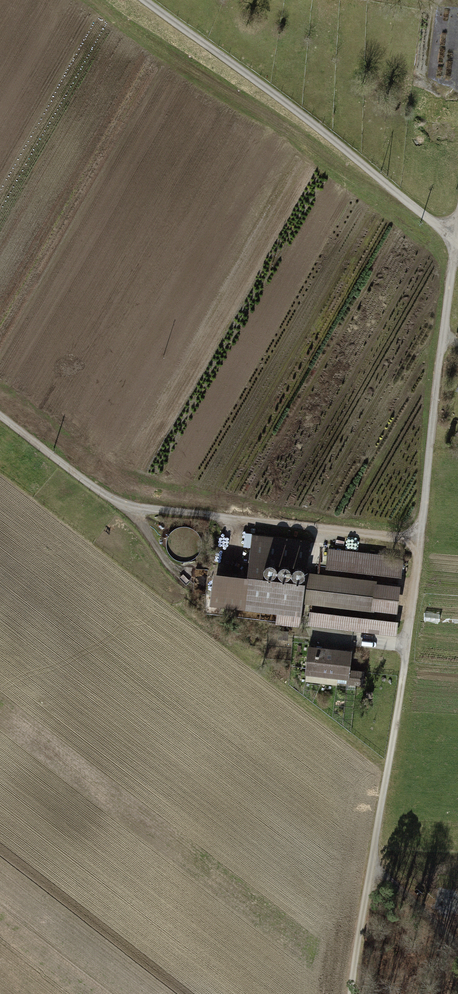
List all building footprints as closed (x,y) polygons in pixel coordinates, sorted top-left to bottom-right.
[(177,556),(196,555),(196,528),(176,528),(177,556)] [(247,576),(215,572),(212,604),(278,612),(277,622),(300,625),(303,602),(306,573),(310,541),(252,534),(247,576)] [(401,562),(329,554),(327,566),(400,575),(401,562)] [(377,582),(306,573),(303,602),(374,610),(374,608),(393,610),(395,586),(377,584),(377,582)] [(396,622),(311,612),(310,623),(395,633),(396,622)] [(351,653),(309,648),(306,669),(329,672),(329,674),(337,675),(336,682),(362,685),(364,671),(349,669),(351,653)]
